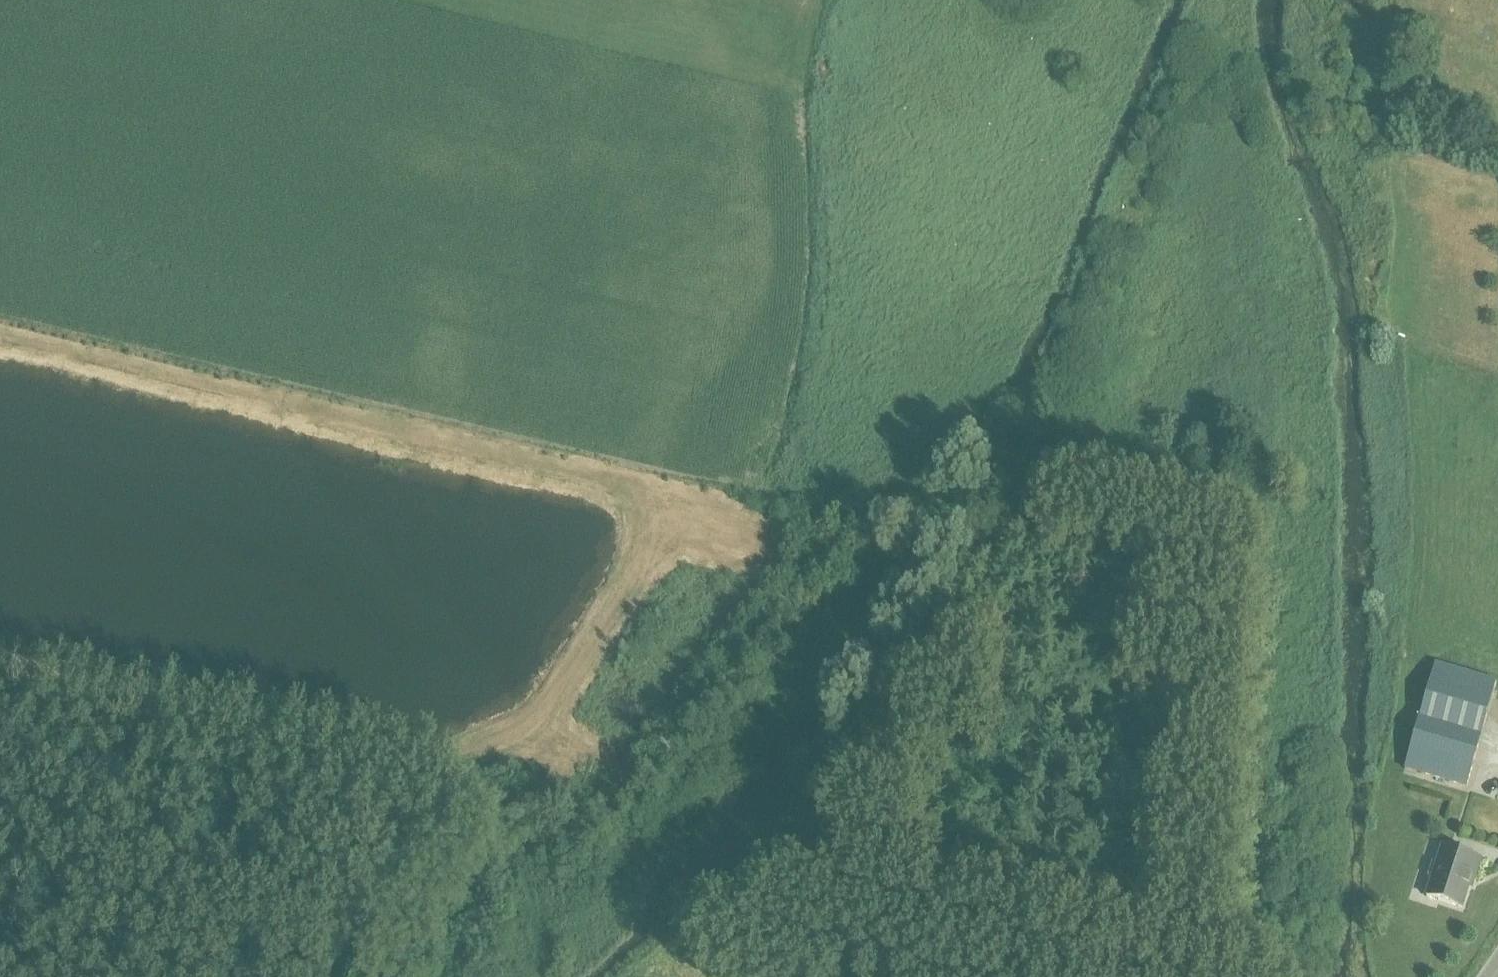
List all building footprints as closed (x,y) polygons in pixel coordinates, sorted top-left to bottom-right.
[(1421,718),(1406,767),(1467,786),(1497,685),(1497,681),(1438,662),(1421,718)] [(1425,895),(1460,906),(1471,874),(1474,875),(1479,857),(1441,845),(1425,895)]
